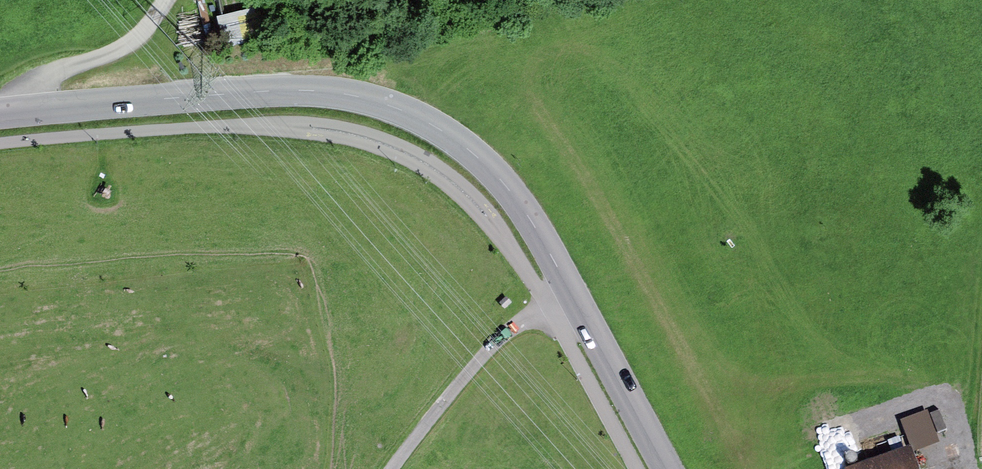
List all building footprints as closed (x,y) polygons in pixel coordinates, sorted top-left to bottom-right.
[(253,6),(217,15),(224,42),(260,34),(253,6)] [(928,411),(905,419),(916,452),(939,443),(928,411)] [(847,468),(920,468),(913,447),(847,468)] [(851,466),(853,466),(855,465),(856,463),(857,461),(857,459),(857,457),(856,455),(854,453),(852,453),(850,453),(847,453),(846,455),(844,457),(844,459),(844,461),(845,463),(847,465),(849,466),(851,466)]
